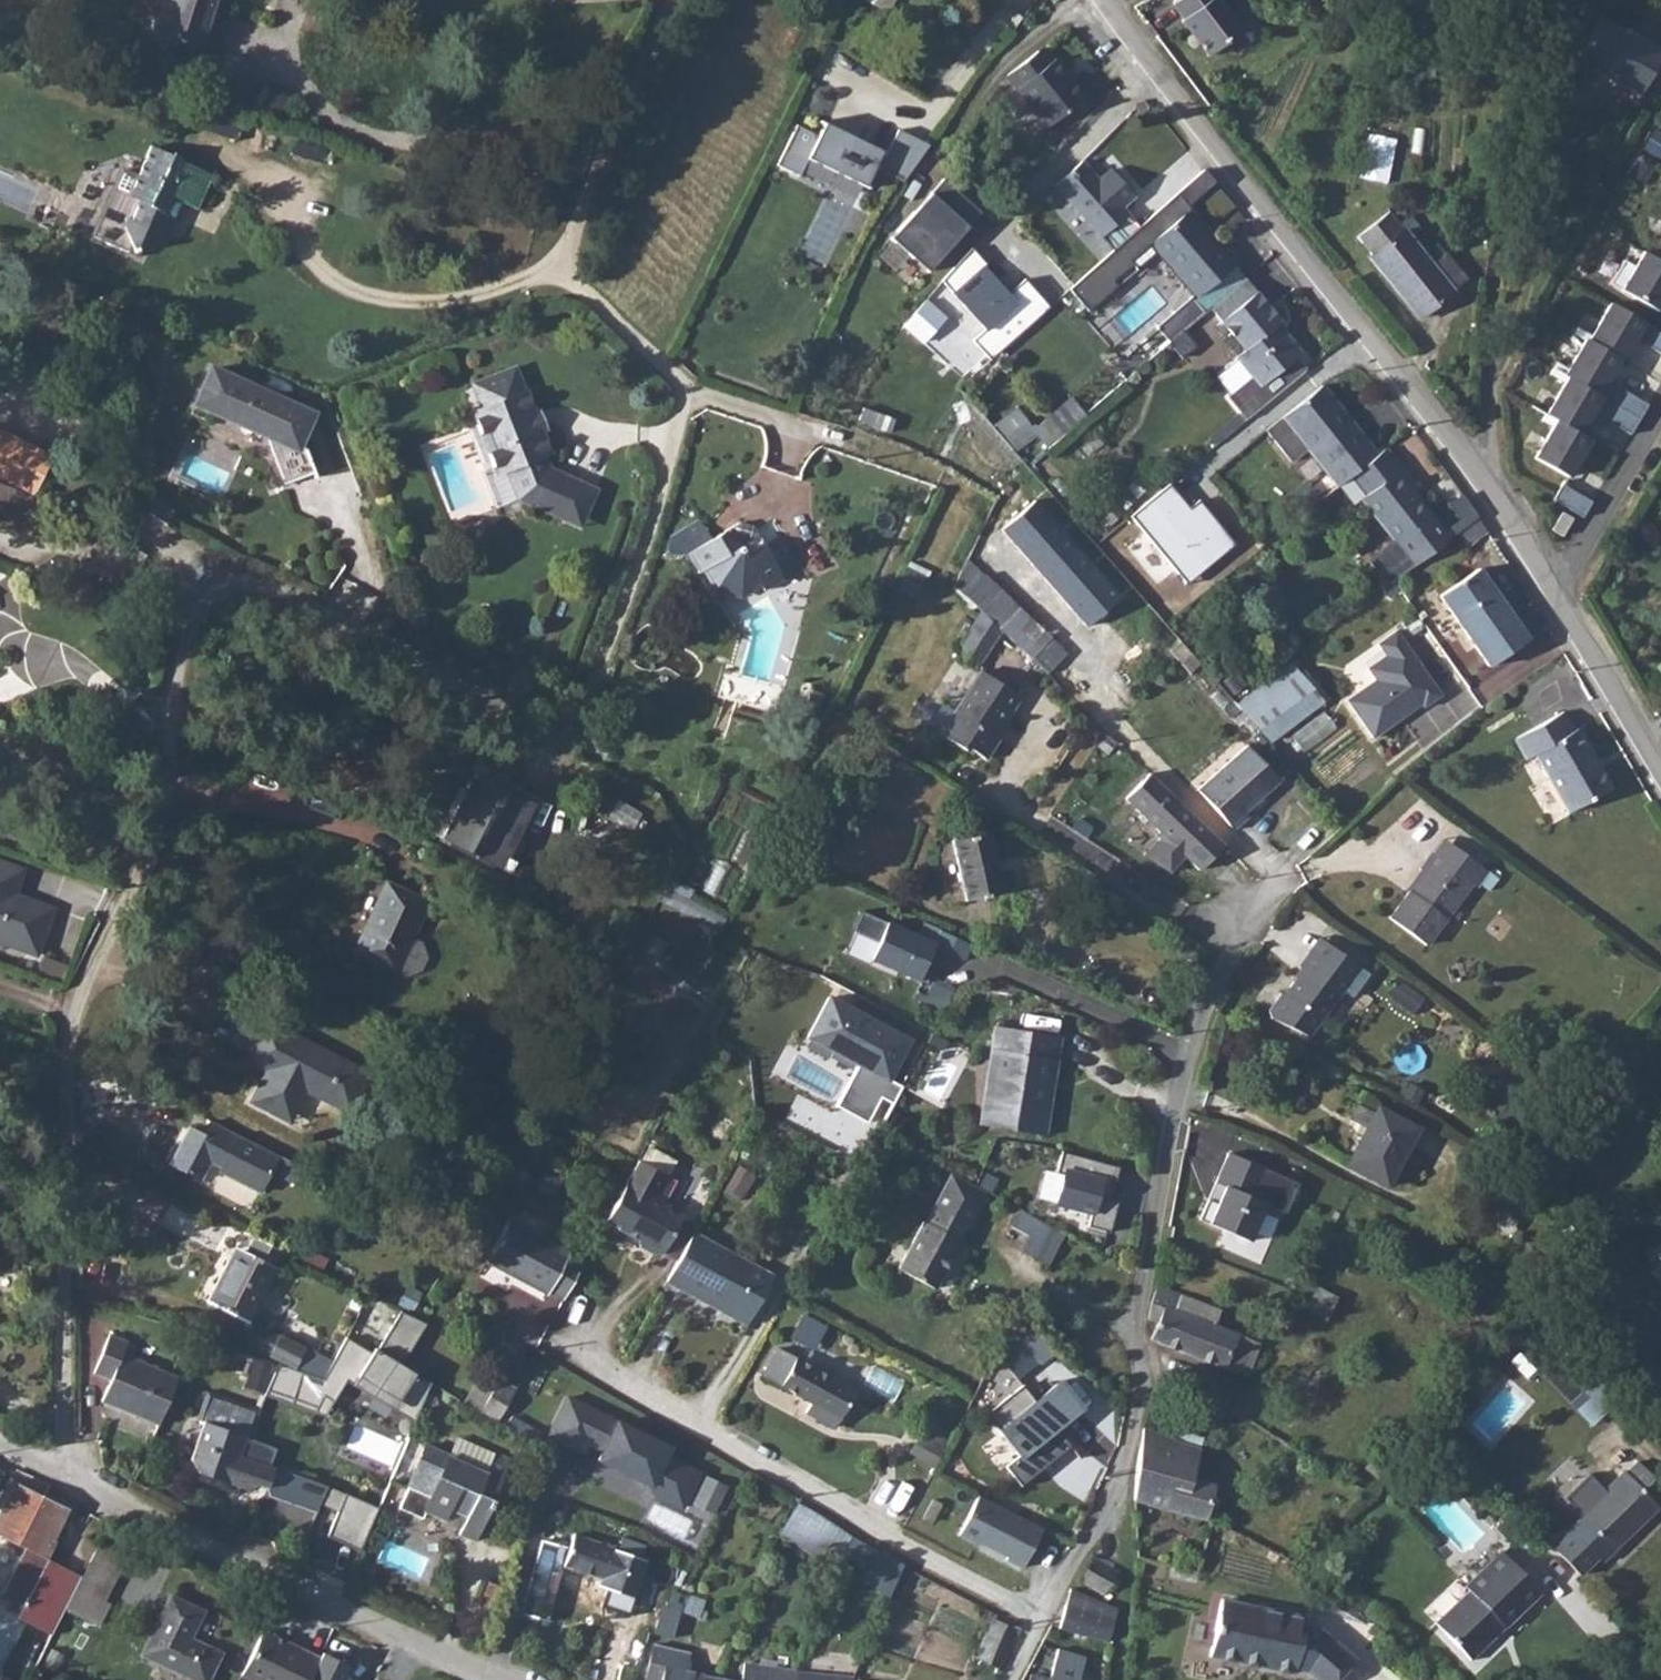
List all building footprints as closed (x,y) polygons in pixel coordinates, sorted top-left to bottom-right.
[(219,0),(165,0),(155,32),(204,47),(219,0)] [(1176,5),(1211,53),(1242,31),(1219,0),(1183,0),(1176,5)] [(1660,55),(1660,51),(1604,16),(1581,55),(1639,91),(1660,55)] [(1037,129),(1076,100),(1047,62),(1044,65),(1034,50),(998,77),(1037,129)] [(798,125),(779,164),(801,175),(810,158),(866,186),(884,151),(826,122),(820,135),(798,125)] [(930,145),(900,130),(880,169),(909,184),(930,145)] [(1369,134),(1360,177),(1388,183),(1396,140),(1369,134)] [(214,173),(150,146),(136,178),(121,171),(91,236),(141,259),(143,255),(163,246),(166,237),(161,234),(165,224),(163,224),(175,199),(199,209),(214,173)] [(1091,183),(1075,164),(1047,187),(1093,238),(1121,215),(1116,208),(1127,198),(1104,171),(1091,183)] [(1206,170),(1070,288),(1090,311),(1120,285),(1115,280),(1134,263),(1131,259),(1149,242),(1196,296),(1236,261),(1225,248),(1223,250),(1188,210),(1218,184),(1206,170)] [(983,212),(944,180),(931,195),(935,199),(920,217),(916,213),(893,241),(915,260),(917,258),(933,271),(983,212)] [(1394,212),(1359,241),(1374,258),(1371,260),(1421,322),(1469,283),(1447,256),(1438,264),(1394,212)] [(1644,251),(1636,266),(1625,260),(1611,283),(1659,310),(1660,307),(1660,261),(1644,251)] [(1027,282),(1013,295),(975,254),(944,283),(988,330),(977,340),(994,359),(1050,307),(1027,282)] [(1295,355),(1301,349),(1278,322),(1281,319),(1258,292),(1235,312),(1223,297),(1211,308),(1223,322),(1246,349),(1238,355),(1253,373),(1231,393),(1249,414),(1304,366),(1295,355)] [(926,346),(949,320),(927,301),(904,328),(926,346)] [(1592,340),(1621,357),(1625,359),(1646,322),(1613,303),(1592,340)] [(1621,357),(1592,340),(1589,339),(1567,376),(1570,378),(1600,395),(1621,357)] [(571,518),(588,482),(545,461),(540,446),(545,444),(538,422),(546,420),(538,397),(531,400),(524,381),(518,382),(509,356),(467,370),(475,395),(466,398),(484,455),(487,462),(494,460),(504,487),(571,518)] [(209,368),(190,409),(269,444),(283,480),(310,470),(301,448),(316,415),(209,368)] [(1600,395),(1570,378),(1549,415),(1559,420),(1582,434),(1603,397),(1600,395)] [(1352,475),(1379,455),(1324,385),(1283,416),(1309,449),(1339,486),(1352,475)] [(1037,436),(1049,450),(1087,417),(1071,399),(1038,427),(1037,425),(1033,429),(1015,408),(996,425),(1019,451),(1037,436)] [(1309,449),(1283,416),(1267,429),(1292,462),(1309,449)] [(1582,434),(1559,420),(1537,458),(1571,477),(1592,439),(1582,434)] [(17,486),(33,447),(0,434),(0,479),(17,486)] [(1415,482),(1388,447),(1379,455),(1352,475),(1368,495),(1362,499),(1408,557),(1400,563),(1406,571),(1449,538),(1409,487),(1415,482)] [(0,482),(0,515),(33,529),(45,501),(0,482)] [(1592,500),(1566,485),(1557,500),(1583,516),(1592,500)] [(1136,518),(1190,583),(1235,545),(1201,505),(1192,512),(1172,489),(1136,518)] [(1036,502),(1003,530),(1087,627),(1120,598),(1036,502)] [(1485,522),(1475,508),(1449,527),(1459,540),(1485,522)] [(1574,520),(1564,514),(1554,531),(1564,537),(1574,520)] [(687,554),(689,553),(700,573),(707,569),(719,593),(744,601),(785,580),(768,548),(750,558),(744,547),(729,555),(720,537),(711,541),(701,521),(669,538),(669,550),(677,554),(687,554)] [(958,588),(983,611),(955,661),(979,674),(1003,630),(1051,675),(1070,654),(970,561),(958,588)] [(1530,639),(1481,568),(1441,596),(1490,666),(1530,639)] [(1445,694),(1399,631),(1381,644),(1389,655),(1371,668),(1380,680),(1351,701),(1378,738),(1426,704),(1428,706),(1445,694)] [(1241,706),(1274,744),(1325,701),(1292,662),(1241,706)] [(1023,699),(982,673),(955,715),(960,719),(947,740),(967,753),(970,750),(988,761),(1001,740),(994,736),(1009,714),(1012,716),(1023,699)] [(1324,711),(1291,733),(1302,750),(1336,728),(1324,711)] [(1565,813),(1612,789),(1580,728),(1575,731),(1565,711),(1514,737),(1526,759),(1535,754),(1565,813)] [(1245,813),(1278,781),(1247,748),(1201,793),(1237,831),(1250,818),(1245,813)] [(1221,845),(1147,773),(1122,797),(1155,830),(1156,840),(1140,855),(1166,871),(1181,856),(1196,870),(1221,845)] [(517,833),(531,804),(479,779),(446,843),(488,864),(507,828),(517,833)] [(1005,891),(991,833),(955,842),(969,900),(1005,891)] [(1390,918),(1426,945),(1471,884),(1475,886),(1488,868),(1449,839),(1437,856),(1433,853),(1420,870),(1424,873),(1390,918)] [(0,864),(0,944),(43,959),(59,912),(19,899),(16,892),(23,872),(0,864)] [(381,967),(396,963),(403,950),(400,933),(389,927),(405,895),(366,875),(331,942),(381,967)] [(671,883),(662,900),(719,931),(728,914),(671,883)] [(935,947),(862,912),(853,931),(879,943),(870,960),(924,986),(933,968),(926,964),(932,950),(963,965),(971,949),(941,934),(935,947)] [(1273,1017),(1310,1038),(1361,968),(1319,938),(1299,966),(1302,968),(1297,976),(1297,980),(1290,989),(1286,992),(1272,1011),(1273,1017)] [(829,997),(808,1040),(859,1065),(891,1081),(912,1038),(829,997)] [(272,1067),(253,1099),(292,1120),(310,1089),(351,1112),(372,1075),(266,1018),(246,1054),(272,1067)] [(1048,1138),(1064,1041),(998,1030),(982,1128),(1048,1138)] [(891,1081),(859,1065),(839,1106),(871,1121),(883,1097),(894,1102),(902,1086),(891,1081)] [(1391,1180),(1414,1119),(1372,1102),(1369,1109),(1352,1102),(1346,1117),(1367,1125),(1351,1164),(1391,1180)] [(277,1156),(211,1121),(203,1135),(188,1127),(170,1162),(196,1176),(202,1165),(206,1158),(219,1165),(215,1172),(257,1194),(277,1156)] [(1124,1166),(1066,1150),(1060,1171),(1066,1173),(1058,1201),(1095,1212),(1091,1225),(1113,1232),(1122,1201),(1111,1198),(1115,1181),(1119,1182),(1124,1166)] [(1227,1186),(1250,1196),(1263,1166),(1231,1152),(1218,1182),(1227,1186)] [(670,1177),(640,1160),(604,1225),(637,1243),(639,1252),(653,1260),(662,1256),(682,1220),(663,1209),(660,1196),(670,1177)] [(971,1223),(990,1186),(955,1165),(935,1203),(937,1205),(928,1222),(926,1220),(900,1268),(937,1287),(962,1239),(960,1238),(968,1221),(971,1223)] [(726,1189),(742,1199),(756,1176),(740,1167),(726,1189)] [(1227,1186),(1211,1223),(1252,1241),(1268,1204),(1250,1196),(1227,1186)] [(1018,1210),(1010,1226),(1030,1236),(1022,1252),(1049,1266),(1065,1234),(1018,1210)] [(564,1300),(582,1267),(567,1259),(569,1255),(507,1219),(484,1262),(545,1296),(548,1291),(564,1300)] [(1643,1252),(1658,1265),(1657,1266),(1660,1269),(1660,1232),(1643,1252)] [(243,1252),(231,1246),(203,1300),(245,1322),(273,1268),(278,1270),(285,1254),(251,1237),(243,1252)] [(774,1284),(694,1240),(665,1289),(683,1299),(686,1293),(750,1328),(774,1284)] [(1231,1371),(1244,1337),(1226,1330),(1232,1315),(1165,1290),(1159,1305),(1166,1308),(1153,1341),(1231,1371)] [(425,1324),(399,1313),(373,1354),(345,1338),(332,1366),(350,1377),(415,1417),(430,1385),(399,1367),(425,1324)] [(794,1339),(816,1349),(827,1328),(805,1317),(794,1339)] [(1595,1407),(1618,1387),(1572,1335),(1549,1355),(1595,1407)] [(103,1403),(160,1423),(178,1374),(122,1355),(125,1344),(107,1338),(92,1378),(110,1384),(103,1403)] [(860,1391),(783,1352),(769,1381),(817,1405),(812,1415),(841,1430),(860,1391)] [(322,1378),(277,1365),(267,1392),(315,1410),(323,1396),(332,1402),(350,1377),(332,1366),(322,1378)] [(498,1379),(480,1415),(499,1423),(517,1387),(498,1379)] [(1038,1402),(1026,1387),(989,1418),(1022,1458),(1009,1469),(1025,1488),(1075,1447),(1062,1432),(1087,1411),(1063,1382),(1038,1402)] [(199,1473),(229,1484),(240,1455),(247,1435),(248,1433),(232,1427),(241,1402),(211,1389),(201,1415),(206,1417),(193,1455),(199,1473)] [(567,1397),(547,1437),(653,1490),(650,1497),(684,1514),(688,1505),(712,1517),(727,1488),(667,1458),(672,1450),(567,1397)] [(1191,1483),(1199,1449),(1144,1427),(1137,1476),(1136,1501),(1207,1520),(1214,1491),(1191,1483)] [(247,1435),(240,1455),(271,1467),(279,1446),(247,1435)] [(935,1452),(911,1439),(901,1455),(926,1469),(935,1452)] [(425,1449),(399,1510),(423,1520),(427,1512),(446,1520),(451,1507),(469,1515),(460,1534),(476,1541),(511,1461),(494,1454),(487,1471),(450,1455),(448,1458),(425,1449)] [(240,1455),(229,1484),(242,1490),(255,1483),(268,1489),(277,1470),(271,1467),(240,1455)] [(1604,1493),(1597,1486),(1574,1508),(1581,1515),(1550,1546),(1580,1577),(1601,1556),(1606,1561),(1657,1511),(1655,1508),(1660,1502),(1660,1483),(1641,1463),(1625,1479),(1622,1475),(1604,1493)] [(79,1579),(44,1562),(54,1542),(52,1540),(67,1511),(13,1484),(0,1511),(0,1534),(26,1547),(2,1594),(24,1605),(18,1616),(52,1633),(64,1609),(75,1587),(79,1579)] [(376,1510),(327,1487),(319,1504),(337,1512),(326,1541),(358,1554),(376,1510)] [(1044,1529),(982,1497),(963,1534),(1010,1557),(1008,1560),(1024,1568),(1044,1529)] [(849,1557),(858,1538),(797,1507),(784,1533),(814,1547),(818,1541),(849,1557)] [(647,1563),(578,1536),(566,1565),(604,1580),(601,1588),(632,1601),(647,1563)] [(898,1581),(906,1562),(858,1538),(849,1557),(898,1581)] [(125,1559),(98,1545),(82,1577),(80,1576),(79,1579),(75,1587),(104,1601),(125,1559)] [(1511,1627),(1541,1598),(1501,1558),(1471,1588),(1475,1592),(1439,1628),(1471,1661),(1509,1624),(1511,1627)] [(1106,1596),(1118,1576),(1094,1561),(1083,1582),(1106,1596)] [(75,1587),(64,1609),(96,1625),(108,1603),(104,1601),(75,1587)] [(667,1590),(660,1633),(696,1639),(703,1596),(667,1590)] [(1114,1609),(1072,1590),(1069,1596),(1060,1626),(1105,1642),(1112,1619),(1114,1609)] [(224,1654),(193,1639),(206,1613),(173,1596),(143,1657),(192,1679),(211,1679),(224,1654)] [(1224,1599),(1210,1655),(1294,1675),(1295,1671),(1304,1673),(1311,1679),(1338,1679),(1353,1664),(1321,1633),(1305,1629),(1307,1620),(1224,1599)] [(1001,1669),(1018,1631),(992,1621),(976,1658),(1001,1669)] [(319,1659),(263,1631),(241,1675),(252,1679),(309,1679),(319,1659)] [(691,1653),(654,1645),(644,1679),(722,1679),(686,1672),(691,1653)] [(322,1653),(319,1659),(309,1679),(341,1679),(348,1666),(322,1653)] [(1051,1661),(1046,1679),(1087,1679),(1089,1673),(1051,1661)] [(799,1671),(749,1665),(747,1679),(798,1679),(799,1671)] [(798,1679),(853,1679),(853,1678),(799,1671),(798,1679)]
